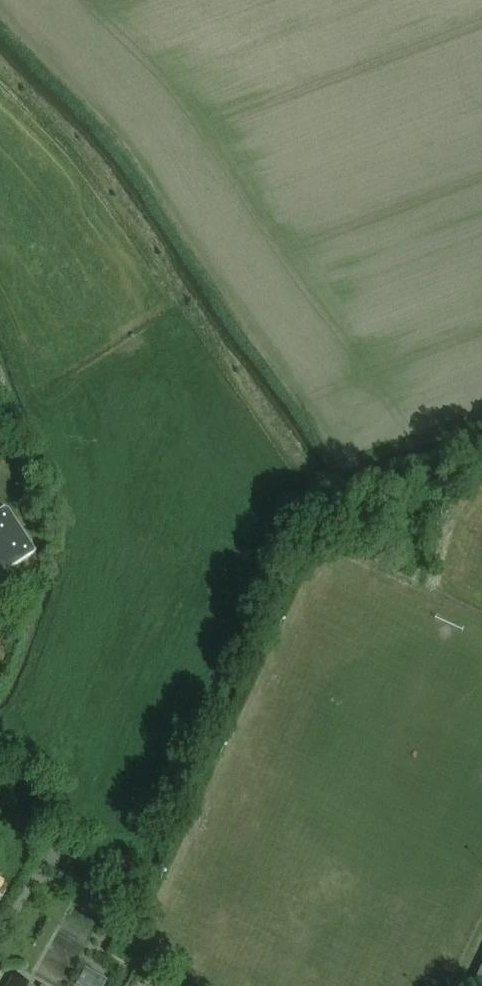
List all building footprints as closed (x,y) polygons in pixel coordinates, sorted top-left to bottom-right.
[(38,553),(10,511),(5,510),(0,514),(0,578),(38,553)]
